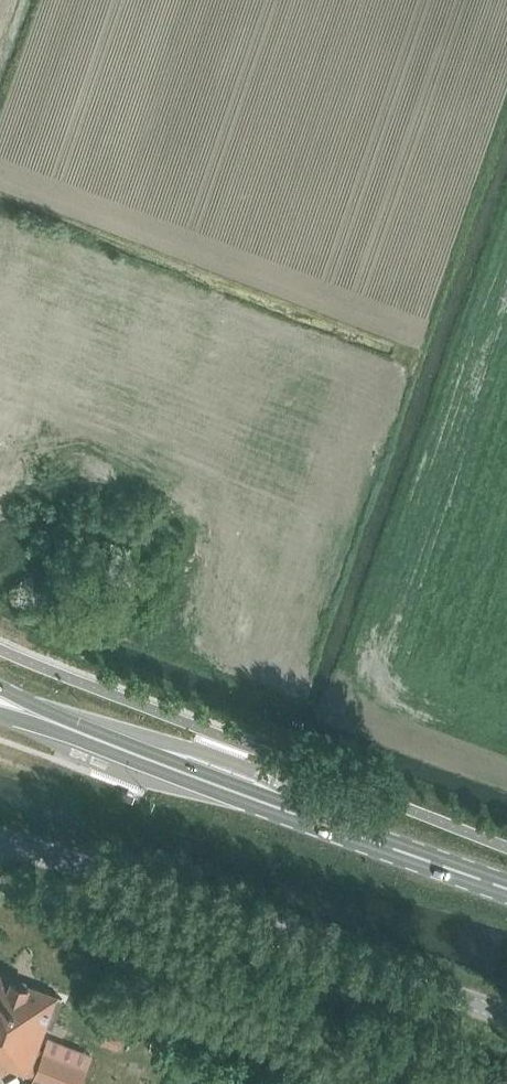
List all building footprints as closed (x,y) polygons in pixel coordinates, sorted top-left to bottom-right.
[(0,974),(0,1083),(1,1083),(4,1074),(5,1074),(7,1067),(28,1074),(47,1024),(53,1026),(63,999),(57,997),(58,995),(0,974)] [(103,1038),(115,1043),(119,1035),(107,1030),(103,1038)] [(42,1083),(81,1083),(87,1068),(44,1052),(33,1081),(42,1083)]
